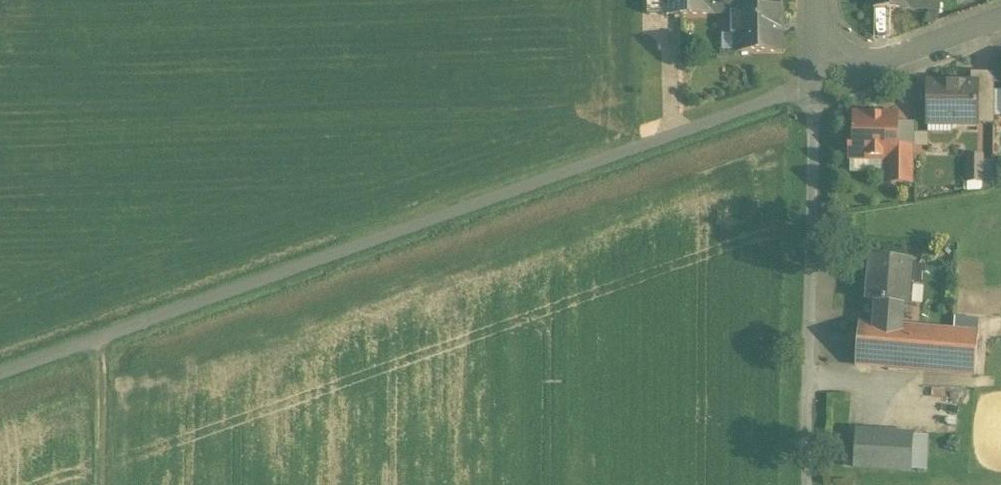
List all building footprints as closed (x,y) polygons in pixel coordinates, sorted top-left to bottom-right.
[(663,14),(710,15),(710,0),(663,0),(663,14)] [(710,13),(736,11),(737,53),(781,53),(780,0),(710,0),(710,13)] [(870,8),(908,9),(908,8),(905,7),(905,0),(870,0),(870,8)] [(905,7),(908,8),(908,9),(938,10),(938,0),(905,0),(905,7)] [(994,72),(971,73),(970,84),(976,84),(976,125),(994,125),(994,84),(994,73),(994,72)] [(970,84),(928,83),(927,125),(976,125),(976,84),(970,84)] [(897,116),(854,116),(854,137),(850,137),(850,159),(885,159),(885,165),(891,165),(891,184),(913,184),(913,148),(896,148),(897,116)] [(915,144),(915,123),(904,123),(904,144),(915,144)] [(982,158),(968,158),(967,181),(982,181),(982,158)] [(909,262),(870,259),(866,303),(876,304),(874,326),(899,328),(901,306),(905,306),(909,262)] [(874,326),(858,325),(855,365),(974,375),(978,335),(899,328),(874,326)] [(912,436),(856,433),(854,468),(910,472),(912,436)]
